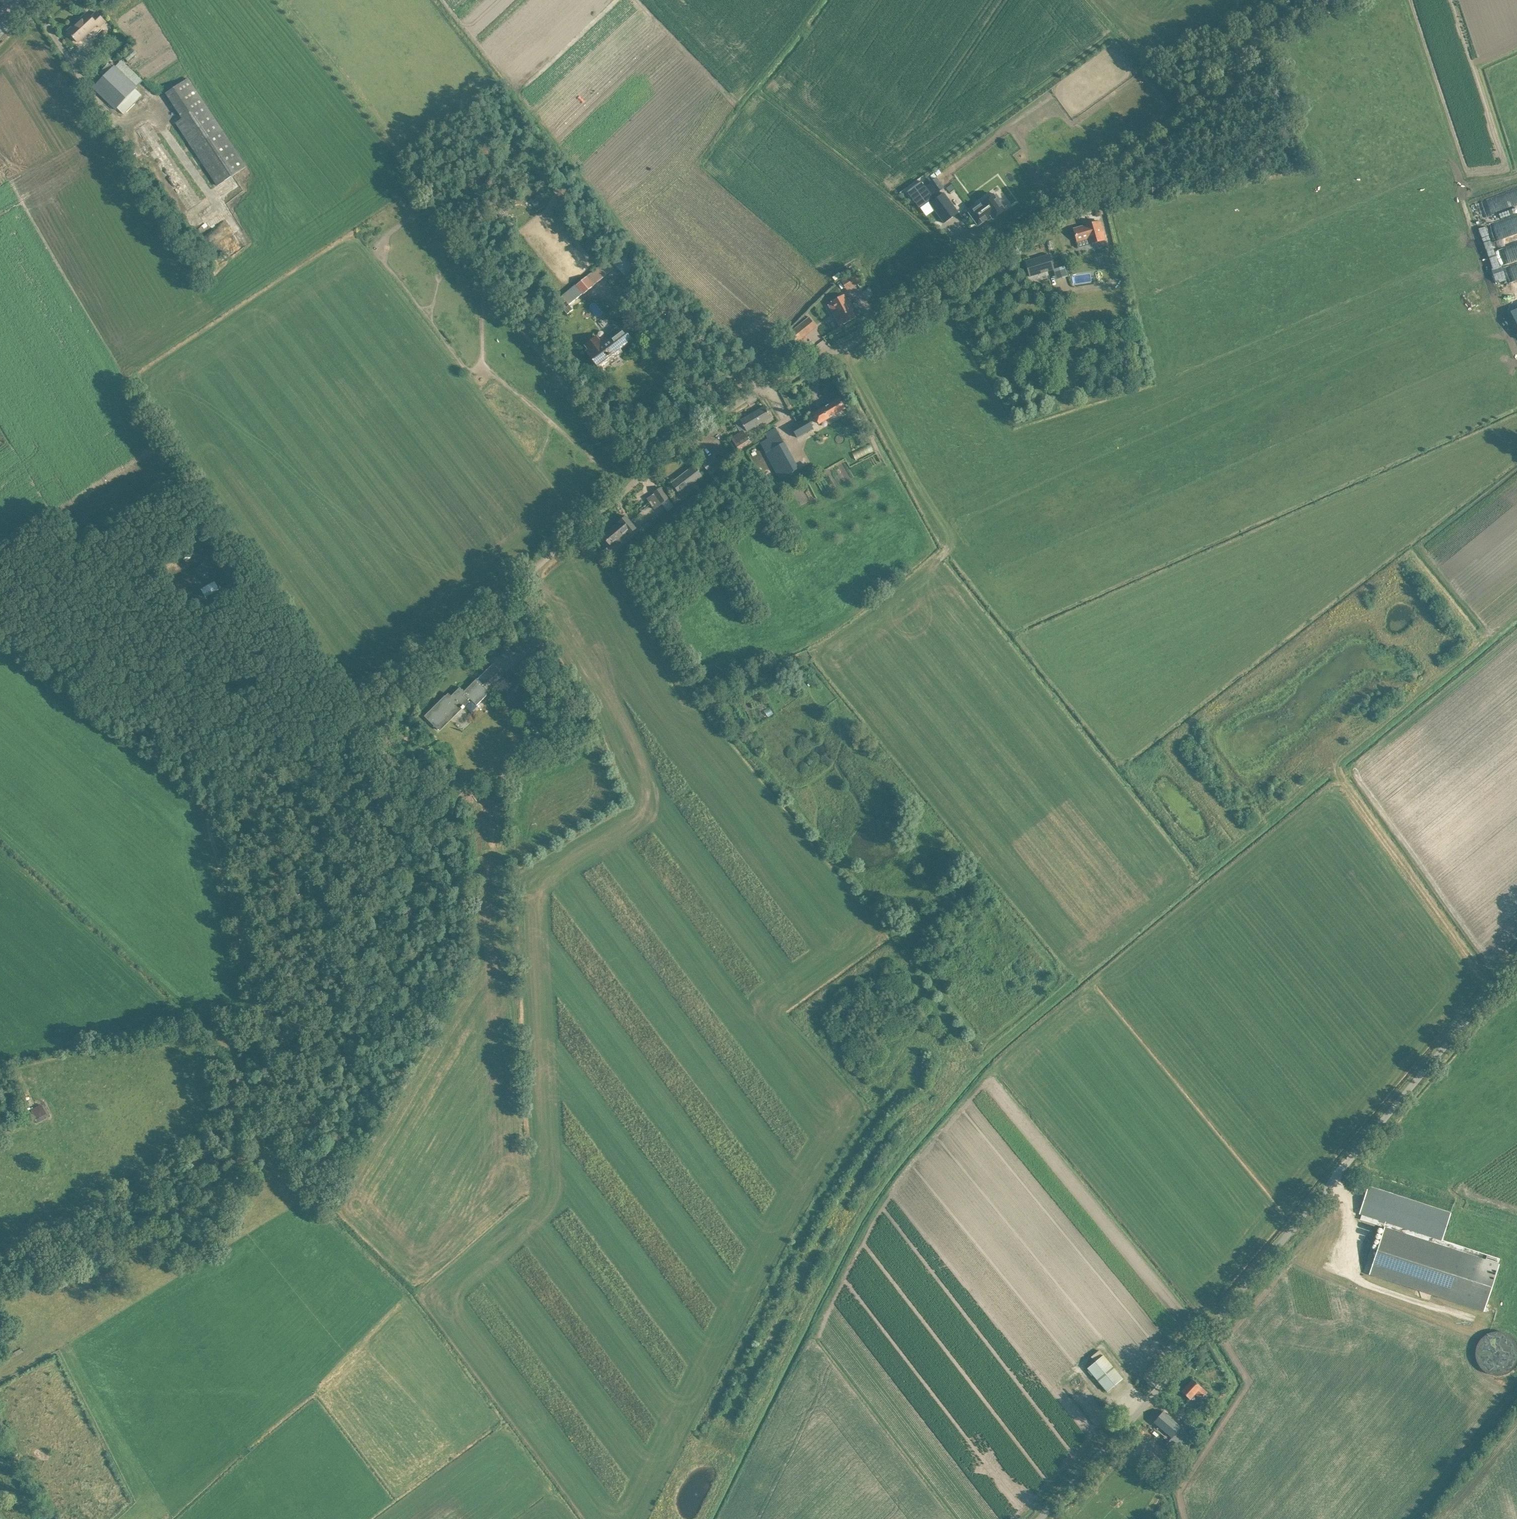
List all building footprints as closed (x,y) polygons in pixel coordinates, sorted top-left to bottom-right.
[(68,31),(79,43),(98,25),(100,28),(107,22),(97,12),(92,16),(88,14),(80,21),(79,21),(68,31)] [(117,108),(123,113),(140,95),(135,90),(137,88),(124,75),(128,72),(120,64),(117,68),(115,66),(113,68),(109,64),(100,72),(104,76),(93,88),(115,110),(117,108)] [(176,123),(217,186),(246,166),(189,79),(166,94),(182,119),(176,123)] [(1036,174),(1023,186),(1029,193),(1042,180),(1036,174)] [(943,188),(936,178),(927,186),(934,195),(943,188)] [(921,181),(907,192),(919,208),(934,198),(921,181)] [(944,223),(959,212),(944,193),(930,203),(944,223)] [(1001,200),(996,194),(994,195),(993,194),(981,203),(982,203),(969,213),(978,226),(987,219),(991,216),(992,218),(993,219),(1005,210),(999,201),(1001,200)] [(541,201),(535,206),(538,211),(545,206),(541,201)] [(237,212),(233,214),(239,228),(244,225),(237,212)] [(1100,221),(1074,229),(1078,242),(1088,238),(1090,244),(1105,240),(1100,221)] [(1050,254),(1025,262),(1030,276),(1055,269),(1050,254)] [(1061,265),(1063,275),(1076,272),(1074,262),(1061,265)] [(559,300),(569,313),(575,310),(571,304),(584,294),(585,295),(596,286),(595,285),(610,274),(603,266),(559,300)] [(866,279),(860,269),(847,276),(853,286),(866,279)] [(847,301),(844,295),(832,301),(832,302),(828,305),(839,325),(843,323),(844,324),(856,317),(852,310),(854,308),(850,301),(847,301)] [(795,329),(802,338),(816,327),(809,318),(795,329)] [(589,349),(586,351),(599,369),(622,352),(620,349),(632,340),(623,328),(610,338),(608,335),(600,341),(597,336),(585,345),(589,349)] [(800,353),(794,356),(798,362),(803,359),(800,353)] [(814,414),(820,424),(845,408),(840,398),(814,414)] [(743,426),(744,427),(744,426),(747,431),(771,417),(768,413),(769,412),(768,411),(767,411),(764,406),(741,420),(743,425),(743,426)] [(797,437),(813,428),(807,418),(791,427),(797,437)] [(761,443),(780,479),(798,470),(776,428),(766,434),(768,439),(761,443)] [(732,439),(738,449),(750,442),(744,432),(732,439)] [(877,442),(859,449),(862,455),(880,448),(877,442)] [(703,463),(709,470),(720,462),(714,455),(703,463)] [(694,465),(671,483),(680,494),(703,476),(694,465)] [(661,488),(654,492),(667,511),(674,507),(661,488)] [(648,507),(654,516),(663,510),(657,501),(648,507)] [(619,522),(614,526),(627,540),(630,538),(626,533),(628,532),(630,534),(636,528),(626,516),(619,522)] [(627,540),(614,526),(610,530),(610,532),(604,537),(611,546),(616,541),(620,546),(627,540)] [(608,556),(613,552),(609,546),(604,550),(608,556)] [(197,575),(200,580),(211,575),(205,562),(193,567),(195,571),(192,572),(194,577),(197,575)] [(499,659),(484,670),(488,675),(503,664),(499,659)] [(449,692),(437,704),(450,717),(455,711),(457,713),(462,708),(463,709),(465,707),(464,706),(469,701),(470,702),(468,700),(470,698),(477,705),(487,695),(474,683),(464,692),(460,688),(453,695),(449,692)] [(41,1104),(31,1110),(36,1119),(46,1113),(41,1104)] [(1499,1264),(1498,1263),(1500,1258),(1442,1240),(1451,1213),(1368,1186),(1359,1213),(1362,1214),(1360,1219),(1384,1227),(1369,1274),(1484,1311),(1499,1264)] [(1099,1350),(1091,1357),(1095,1362),(1088,1368),(1107,1391),(1123,1378),(1099,1350)] [(1074,1379),(1079,1385),(1086,1380),(1081,1374),(1074,1379)] [(1181,1391),(1190,1399),(1195,1393),(1201,1399),(1207,1392),(1193,1379),(1181,1391)] [(1163,1411),(1147,1430),(1176,1455),(1192,1437),(1163,1411)]
